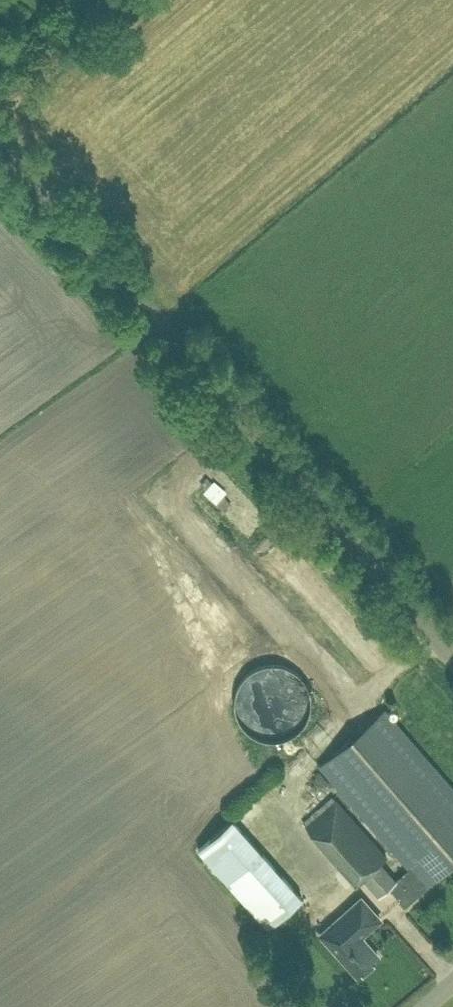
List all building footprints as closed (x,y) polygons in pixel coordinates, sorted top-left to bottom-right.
[(309,703),(309,696),(308,689),(305,682),(301,675),(295,670),(289,666),(282,663),(275,662),(267,662),(260,663),(253,666),(247,670),(242,676),(237,682),(235,689),(233,696),(233,704),(234,711),(237,718),(242,724),(247,729),(253,734),(260,736),(267,738),(275,738),(282,736),(289,734),(295,729),(301,724),(305,718),(308,711),(309,703)] [(405,905),(428,885),(428,884),(452,862),(452,787),(384,708),(319,764),(408,868),(388,885),(405,905)] [(355,882),(356,882),(357,881),(357,882),(386,856),(332,795),(303,821),(356,881),(355,882)] [(231,818),(197,849),(267,928),(302,897),(231,818)] [(361,897),(320,933),(356,973),(377,954),(360,935),(379,918),(361,897)]
